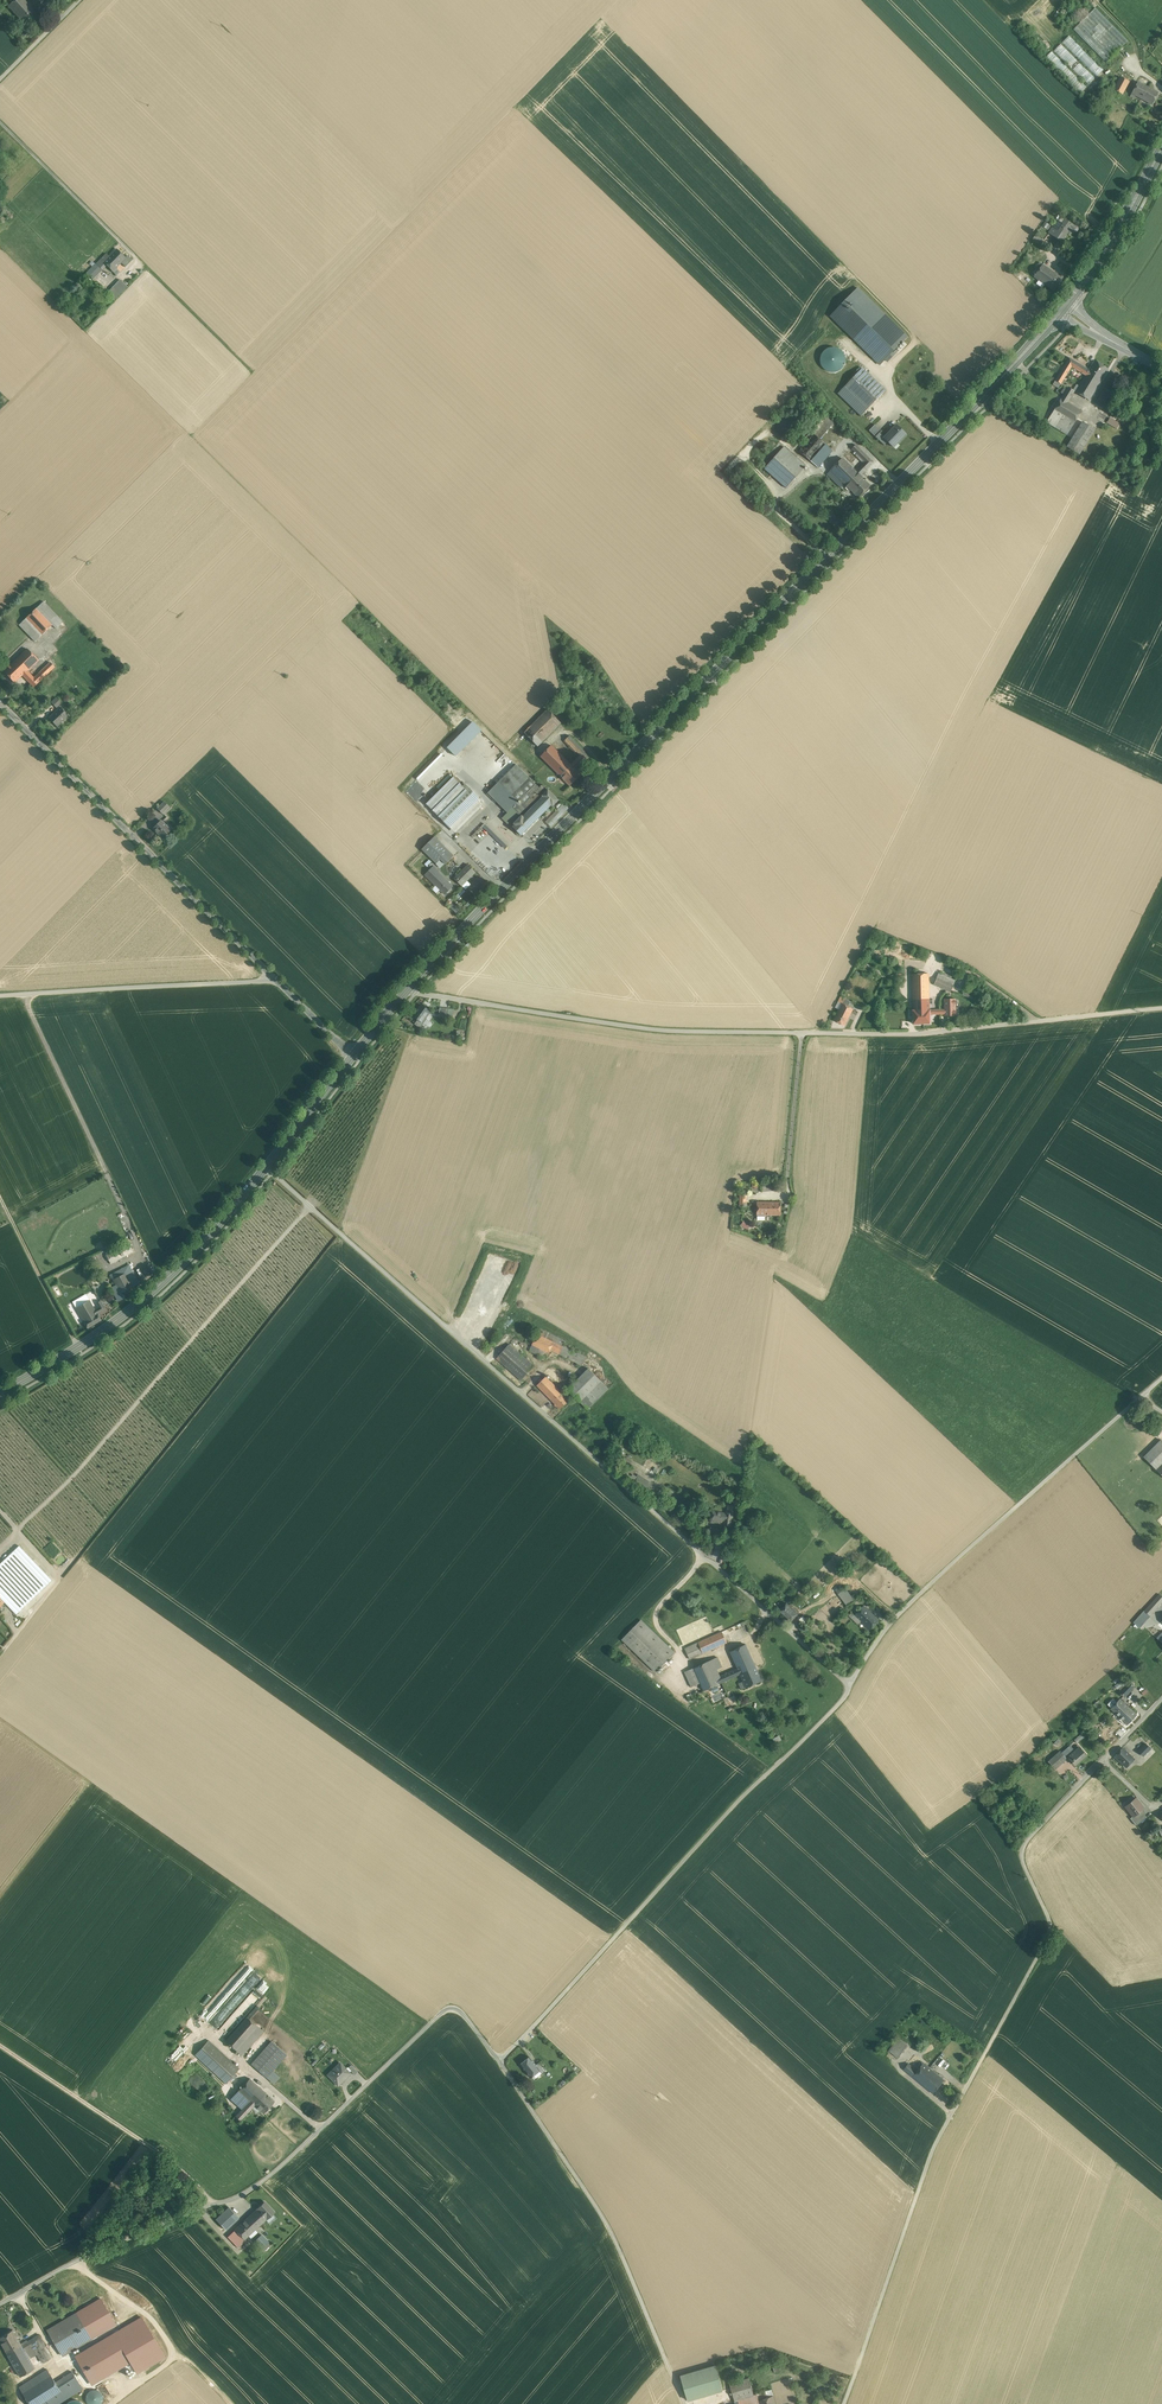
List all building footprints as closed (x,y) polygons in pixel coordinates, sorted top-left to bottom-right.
[(10,6),(17,15),(29,4),(24,0),(16,0),(10,6)] [(29,4),(33,9),(40,4),(37,0),(34,0),(29,4)] [(33,9),(29,4),(17,15),(25,23),(36,13),(33,9)] [(1106,63),(1128,41),(1095,9),(1074,30),(1106,63)] [(1096,77),(1104,70),(1069,35),(1062,43),(1096,77)] [(1088,85),(1095,78),(1061,44),(1054,51),(1088,85)] [(1080,94),(1087,86),(1052,52),(1045,59),(1080,94)] [(1130,82),(1121,77),(1113,90),(1122,95),(1130,82)] [(1148,87),(1138,82),(1132,94),(1136,96),(1142,99),(1148,87)] [(1158,93),(1148,87),(1142,99),(1152,105),(1158,93)] [(1063,218),(1055,229),(1057,230),(1062,223),(1063,224),(1066,220),(1063,218)] [(1063,224),(1062,223),(1057,230),(1055,229),(1053,228),(1049,233),(1062,241),(1070,229),(1072,230),(1075,226),(1066,220),(1063,224)] [(1047,231),(1050,225),(1046,222),(1042,228),(1047,231)] [(1044,241),(1035,236),(1032,240),(1041,245),(1044,241)] [(126,258),(125,258),(117,249),(109,257),(104,262),(105,263),(107,265),(113,271),(116,268),(121,262),(126,258)] [(106,253),(96,263),(100,267),(105,263),(104,262),(109,257),(106,253)] [(126,258),(121,262),(125,267),(132,260),(128,255),(125,258),(126,258)] [(100,267),(96,263),(87,273),(93,279),(102,269),(100,267)] [(1063,279),(1043,264),(1034,277),(1054,291),(1063,279)] [(120,279),(107,293),(114,300),(127,287),(120,279)] [(830,316),(880,365),(885,359),(888,362),(897,352),(895,350),(908,337),(858,288),(830,316)] [(844,366),(846,362),(846,358),(844,353),(841,350),(837,348),(833,347),(828,348),(824,350),(821,354),(820,358),(820,362),(822,367),(825,370),(829,372),(833,373),(838,372),(841,370),(844,366)] [(1069,358),(1055,380),(1061,384),(1072,367),(1086,375),(1089,370),(1069,358)] [(1108,369),(1095,361),(1089,370),(1086,375),(1095,381),(1094,383),(1098,386),(1108,369)] [(886,390),(863,368),(850,381),(846,385),(845,386),(868,408),(886,390)] [(1076,391),(1076,392),(1089,400),(1098,386),(1094,383),(1095,381),(1086,375),(1079,386),(1076,391)] [(868,408),(845,386),(838,393),(861,416),(868,408)] [(1064,395),(1054,411),(1074,424),(1082,411),(1068,402),(1075,391),(1073,390),(1069,387),(1067,390),(1064,395)] [(1113,393),(1105,388),(1095,404),(1103,409),(1113,393)] [(1074,424),(1054,411),(1047,422),(1067,435),(1074,424)] [(1106,422),(1108,417),(1100,413),(1098,417),(1106,422)] [(834,423),(825,416),(818,424),(823,428),(827,431),(834,423)] [(1109,417),(1106,423),(1117,428),(1120,423),(1109,417)] [(1083,422),(1067,447),(1079,455),(1095,430),(1083,422)] [(818,424),(796,448),(810,461),(825,444),(820,439),(816,436),(823,428),(818,424)] [(875,425),(869,431),(876,437),(881,431),(875,425)] [(884,438),(888,442),(894,447),(906,434),(896,425),(884,438)] [(823,428),(816,436),(820,439),(827,431),(823,428)] [(884,438),(880,433),(882,431),(881,431),(876,437),(884,445),(888,442),(884,438)] [(825,444),(810,461),(818,468),(833,451),(825,444)] [(864,463),(856,471),(860,476),(873,462),(856,445),(852,449),(855,452),(865,462),(864,463)] [(806,466),(784,447),(774,458),(796,478),(806,466)] [(865,462),(855,452),(853,453),(864,463),(865,462)] [(796,478),(774,458),(764,469),(786,488),(796,478)] [(856,471),(843,458),(831,470),(836,476),(843,483),(845,484),(859,498),(871,486),(860,476),(856,471)] [(831,470),(827,474),(833,480),(836,476),(831,470)] [(843,483),(836,476),(833,480),(839,486),(843,483)] [(63,621),(45,601),(37,608),(52,625),(55,628),(63,621)] [(52,625),(37,608),(26,618),(41,635),(52,625)] [(41,635),(26,618),(19,624),(34,641),(41,635)] [(27,649),(4,672),(15,683),(23,676),(27,671),(38,660),(27,649)] [(49,662),(34,677),(39,683),(54,668),(49,662)] [(34,677),(27,671),(23,676),(34,687),(39,683),(34,677)] [(56,697),(51,702),(57,708),(62,703),(56,697)] [(60,707),(49,718),(57,727),(68,716),(60,707)] [(547,709),(524,733),(538,746),(561,723),(547,709)] [(476,726),(465,715),(455,725),(466,736),(476,726)] [(592,759),(570,736),(565,740),(580,755),(571,765),(575,769),(584,760),(587,763),(592,759)] [(571,765),(552,745),(541,757),(570,785),(581,774),(575,769),(571,765)] [(487,772),(495,763),(475,746),(470,752),(474,756),(472,759),(487,772)] [(540,788),(516,765),(509,772),(528,792),(527,794),(530,797),(524,804),(520,800),(518,802),(513,807),(521,815),(522,816),(514,824),(515,825),(513,827),(521,835),(551,805),(553,806),(558,800),(543,785),(540,788)] [(440,769),(427,782),(434,789),(447,776),(440,769)] [(528,792),(509,772),(498,783),(518,802),(520,800),(524,804),(530,797),(527,794),(528,792)] [(454,777),(427,804),(437,814),(463,787),(454,777)] [(518,802),(498,783),(488,793),(508,812),(513,807),(518,802)] [(481,800),(466,784),(463,787),(437,814),(436,814),(452,829),(479,802),(481,800)] [(164,802),(157,809),(162,814),(169,807),(164,802)] [(479,802),(452,829),(455,833),(483,806),(479,802)] [(562,802),(545,822),(550,827),(568,808),(562,802)] [(511,826),(521,816),(513,808),(503,818),(511,826)] [(161,820),(153,828),(163,838),(170,830),(161,820)] [(485,827),(482,825),(471,836),(474,838),(485,827)] [(506,845),(487,827),(485,829),(503,848),(506,845)] [(435,837),(422,849),(427,854),(440,841),(435,837)] [(454,856),(440,841),(427,854),(437,864),(441,859),(446,864),(454,856)] [(429,868),(433,865),(430,859),(425,863),(429,868)] [(468,864),(454,878),(462,886),(476,872),(468,864)] [(453,886),(437,870),(434,866),(425,875),(435,885),(434,885),(440,891),(441,891),(445,894),(453,886)] [(956,980),(939,973),(933,985),(950,992),(956,980)] [(930,974),(912,974),(912,1010),(931,1009),(930,974)] [(977,997),(964,991),(962,995),(975,1001),(977,997)] [(955,999),(944,999),(944,1009),(931,1009),(931,1015),(944,1015),(944,1016),(956,1016),(955,999)] [(421,1005),(413,1016),(414,1016),(412,1019),(415,1020),(417,1018),(422,1022),(425,1018),(430,1011),(421,1005)] [(852,1011),(841,1006),(838,1010),(837,1013),(848,1018),(852,1011)] [(448,1009),(440,1007),(439,1016),(447,1017),(448,1009)] [(931,1009),(912,1010),(912,1024),(931,1024),(931,1015),(931,1009)] [(848,1018),(837,1013),(833,1021),(844,1026),(848,1018)] [(432,1023),(425,1018),(422,1022),(429,1027),(432,1023)] [(781,1202),(757,1202),(757,1215),(757,1220),(765,1220),(765,1215),(780,1215),(781,1202)] [(743,1221),(741,1226),(747,1229),(750,1225),(743,1221)] [(129,1243),(106,1255),(110,1264),(133,1252),(129,1243)] [(109,1275),(112,1280),(120,1276),(118,1272),(124,1269),(126,1273),(133,1286),(140,1283),(130,1264),(109,1275)] [(120,1276),(112,1280),(116,1286),(120,1294),(121,1293),(133,1286),(126,1273),(120,1276)] [(120,1294),(116,1286),(112,1288),(119,1301),(124,1298),(121,1293),(120,1294)] [(89,1300),(76,1308),(84,1321),(97,1314),(95,1310),(89,1300)] [(99,1307),(95,1310),(97,1314),(97,1313),(97,1314),(98,1314),(105,1309),(101,1301),(96,1303),(99,1307)] [(97,1314),(84,1321),(83,1321),(88,1328),(101,1320),(98,1314),(97,1314),(97,1313),(97,1314)] [(566,1342),(540,1328),(529,1351),(546,1359),(551,1350),(559,1354),(564,1345),(566,1342)] [(534,1366),(509,1344),(497,1358),(521,1380),(534,1366)] [(586,1357),(564,1345),(559,1354),(582,1365),(586,1357)] [(589,1368),(568,1389),(580,1402),(601,1381),(589,1368)] [(556,1387),(546,1377),(537,1385),(553,1401),(561,1393),(560,1391),(556,1387)] [(601,1381),(580,1402),(588,1409),(609,1389),(601,1381)] [(561,1393),(553,1401),(556,1404),(555,1405),(560,1410),(569,1401),(561,1393)] [(1143,1457),(1156,1470),(1161,1464),(1161,1441),(1161,1439),(1143,1457)] [(629,1465),(632,1460),(624,1456),(621,1461),(629,1465)] [(635,1482),(640,1485),(643,1478),(639,1476),(637,1478),(635,1482)] [(630,1479),(628,1481),(647,1493),(649,1490),(650,1491),(654,1485),(648,1481),(644,1487),(640,1485),(635,1482),(630,1479)] [(650,1491),(657,1495),(661,1489),(654,1485),(650,1491)] [(727,1510),(726,1513),(713,1511),(711,1522),(722,1524),(723,1521),(725,1521),(724,1525),(731,1526),(733,1511),(727,1510)] [(2,1601),(30,1574),(11,1553),(0,1563),(0,1598),(2,1601)] [(846,1588),(838,1594),(847,1606),(854,1601),(846,1588)] [(1144,1611),(1149,1615),(1161,1602),(1161,1596),(1159,1594),(1144,1611)] [(789,1605),(787,1603),(779,1612),(790,1622),(798,1613),(796,1612),(789,1605)] [(798,1610),(790,1604),(789,1605),(796,1612),(798,1610)] [(879,1620),(864,1605),(854,1615),(861,1621),(870,1630),(879,1620)] [(1144,1611),(1133,1623),(1139,1627),(1149,1615),(1144,1611)] [(854,1615),(851,1612),(848,1615),(858,1624),(861,1621),(854,1615)] [(809,1623),(802,1617),(799,1620),(806,1626),(809,1623)] [(675,1653),(641,1620),(622,1639),(656,1672),(675,1653)] [(722,1631),(685,1648),(690,1659),(727,1642),(722,1631)] [(746,1644),(730,1651),(738,1668),(738,1669),(754,1662),(746,1644)] [(717,1657),(693,1667),(700,1683),(704,1690),(722,1682),(720,1676),(717,1669),(722,1667),(717,1657)] [(754,1662),(738,1669),(740,1674),(744,1681),(746,1687),(762,1680),(754,1662)] [(700,1683),(693,1667),(685,1671),(691,1687),(700,1683)] [(738,1668),(720,1676),(722,1682),(740,1674),(738,1669),(738,1668)] [(1129,1681),(1119,1692),(1124,1698),(1135,1686),(1129,1681)] [(713,1696),(715,1701),(723,1697),(721,1692),(713,1696)] [(1137,1715),(1120,1699),(1110,1709),(1115,1714),(1112,1717),(1118,1722),(1121,1719),(1127,1725),(1137,1715)] [(1081,1734),(1074,1740),(1077,1743),(1084,1737),(1081,1734)] [(775,1743),(782,1740),(780,1735),(773,1738),(775,1743)] [(1151,1748),(1146,1743),(1138,1751),(1143,1756),(1151,1748)] [(1068,1757),(1075,1751),(1071,1745),(1062,1752),(1067,1759),(1069,1757),(1068,1757)] [(1068,1757),(1069,1757),(1070,1756),(1073,1760),(1071,1761),(1075,1765),(1087,1755),(1080,1747),(1075,1751),(1068,1757)] [(1135,1759),(1123,1748),(1114,1756),(1126,1767),(1135,1759)] [(1061,1751),(1048,1761),(1055,1769),(1067,1759),(1062,1752),(1061,1751)] [(1136,1798),(1126,1807),(1133,1816),(1141,1810),(1144,1808),(1136,1798)] [(1141,1810),(1133,1816),(1130,1818),(1136,1825),(1146,1817),(1141,1810)] [(255,2009),(257,2007),(265,2014),(274,2003),(263,1994),(253,2008),(255,2009)] [(217,2011),(208,2023),(216,2030),(218,2028),(224,2033),(231,2024),(225,2020),(226,2018),(217,2011)] [(247,2017),(226,2041),(242,2055),(263,2031),(247,2017)] [(907,2045),(899,2039),(890,2052),(898,2058),(907,2045)] [(239,2068),(209,2040),(206,2044),(195,2055),(226,2083),(239,2068)] [(272,2041),(252,2064),(267,2077),(287,2055),(272,2041)] [(536,2065),(529,2057),(521,2063),(532,2077),(540,2071),(540,2070),(536,2065)] [(350,2073),(340,2063),(328,2074),(332,2079),(334,2078),(339,2083),(350,2073)] [(545,2071),(539,2063),(536,2065),(540,2070),(540,2071),(542,2073),(545,2071)] [(915,2069),(908,2063),(903,2069),(910,2075),(915,2069)] [(915,2069),(910,2075),(929,2090),(933,2093),(944,2080),(924,2063),(917,2071),(915,2069)] [(358,2071),(351,2064),(348,2068),(355,2074),(358,2071)] [(266,2093),(250,2078),(239,2090),(250,2101),(255,2105),(266,2093)] [(250,2101),(239,2090),(231,2099),(242,2109),(250,2101)] [(275,2101),(266,2093),(255,2105),(264,2113),(275,2101)] [(242,2109),(236,2116),(240,2120),(255,2105),(250,2101),(242,2109)] [(145,2155),(139,2161),(142,2164),(148,2158),(145,2155)] [(274,2212),(265,2202),(257,2209),(257,2210),(265,2219),(266,2219),(268,2217),(274,2212)] [(229,2207),(224,2211),(216,2219),(226,2230),(239,2218),(229,2207)] [(257,2210),(250,2216),(259,2225),(265,2219),(257,2210)] [(274,2212),(268,2217),(271,2221),(277,2215),(274,2212)] [(250,2216),(236,2229),(237,2230),(245,2238),(249,2235),(254,2229),(259,2225),(250,2216)] [(254,2229),(249,2235),(251,2238),(257,2232),(254,2229)] [(237,2230),(230,2237),(234,2241),(237,2239),(241,2243),(245,2239),(245,2238),(237,2230)] [(259,2238),(265,2245),(268,2242),(262,2235),(259,2238)] [(265,2245),(259,2238),(255,2241),(262,2248),(265,2245)] [(77,2312),(47,2330),(62,2356),(92,2338),(77,2312)] [(161,2359),(142,2318),(72,2352),(87,2384),(129,2364),(133,2372),(161,2359)] [(12,2330),(0,2337),(0,2342),(20,2376),(35,2368),(29,2358),(25,2350),(21,2345),(12,2330)] [(39,2335),(33,2338),(36,2344),(43,2341),(39,2335)] [(33,2338),(21,2345),(25,2350),(34,2345),(35,2345),(36,2344),(33,2338)] [(36,2344),(35,2345),(43,2361),(44,2362),(52,2357),(43,2341),(36,2344)] [(34,2345),(25,2350),(29,2358),(37,2354),(41,2362),(43,2361),(35,2345),(34,2345)] [(715,2365),(681,2375),(688,2400),(722,2390),(715,2365)] [(19,2387),(30,2403),(40,2403),(61,2391),(56,2383),(47,2369),(19,2387)] [(73,2372),(56,2383),(61,2391),(78,2380),(73,2372)] [(749,2378),(729,2383),(734,2400),(754,2395),(749,2378)] [(78,2380),(61,2391),(66,2399),(83,2389),(78,2380)] [(104,2398),(103,2395),(101,2392),(98,2390),(95,2389),(92,2390),(89,2392),(87,2395),(86,2398),(87,2401),(89,2403),(101,2403),(103,2401),(104,2398)] [(40,2403),(59,2403),(66,2399),(61,2391),(40,2403)] [(734,2400),(735,2403),(760,2403),(758,2396),(757,2394),(754,2395),(734,2400)] [(759,2399),(760,2403),(776,2403),(773,2395),(759,2399)]
